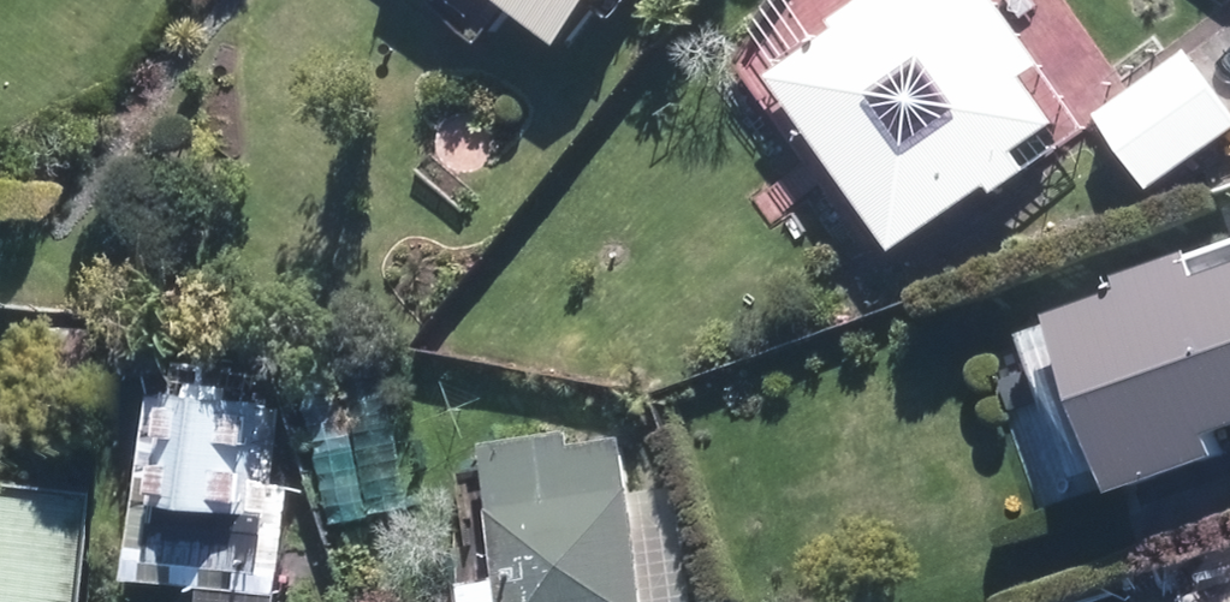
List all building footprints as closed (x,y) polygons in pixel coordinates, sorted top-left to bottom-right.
[(572,50),(611,0),(508,0),(572,50)] [(779,77),(905,255),(998,189),(1002,196),(1037,172),(1024,154),(1063,124),(1030,77),(1047,65),(1001,0),(867,0),(840,19),(847,28),(779,77)] [(1159,192),(1229,138),(1229,99),(1193,50),(1105,118),(1159,192)] [(1127,236),(1143,280),(1210,255),(1193,212),(1127,236)] [(1137,309),(1203,479),(1229,468),(1229,273),(1137,309)] [(148,466),(136,581),(209,589),(208,601),(283,601),(295,484),(261,482),(268,406),(212,399),(216,365),(183,363),(180,395),(157,393),(152,439),(148,466)] [(441,373),(310,399),(335,530),(467,504),(441,373)] [(138,464),(148,466),(152,439),(129,437),(132,417),(113,415),(115,403),(102,401),(92,506),(106,508),(106,500),(135,503),(138,464)] [(492,445),(513,579),(475,585),(478,601),(657,601),(634,440),(581,448),(578,432),(492,445)] [(1159,474),(1069,503),(1088,562),(1178,533),(1159,474)] [(68,489),(0,482),(0,601),(55,601),(68,489)]
